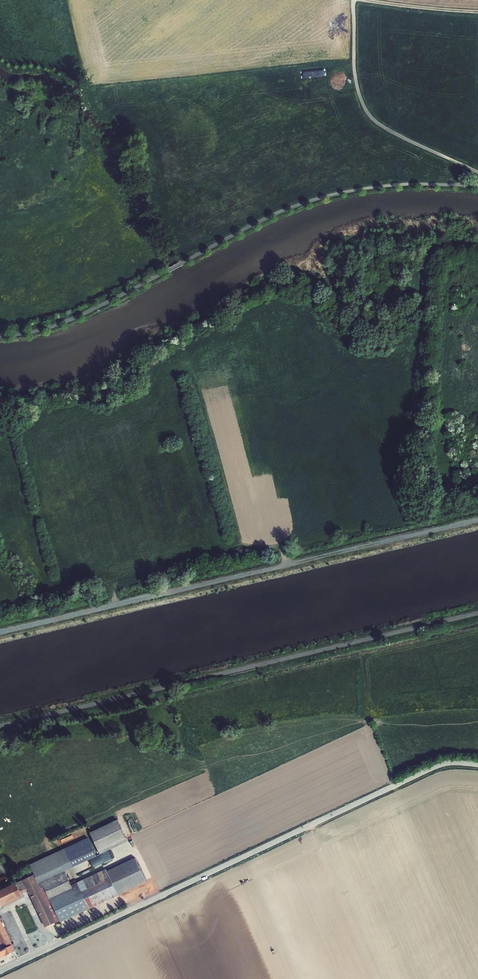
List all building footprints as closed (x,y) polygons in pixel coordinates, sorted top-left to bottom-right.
[(117,820),(90,833),(99,851),(126,838),(117,820)] [(105,862),(115,857),(111,849),(101,854),(105,862)] [(50,875),(70,917),(118,895),(146,881),(135,858),(107,871),(106,869),(70,886),(62,869),(50,875)] [(56,922),(36,881),(34,875),(24,880),(0,891),(0,900),(2,905),(21,896),(20,892),(28,889),(46,926),(56,922)] [(36,881),(56,922),(60,922),(70,917),(50,875),(36,881)] [(15,951),(0,921),(0,958),(15,951)]
